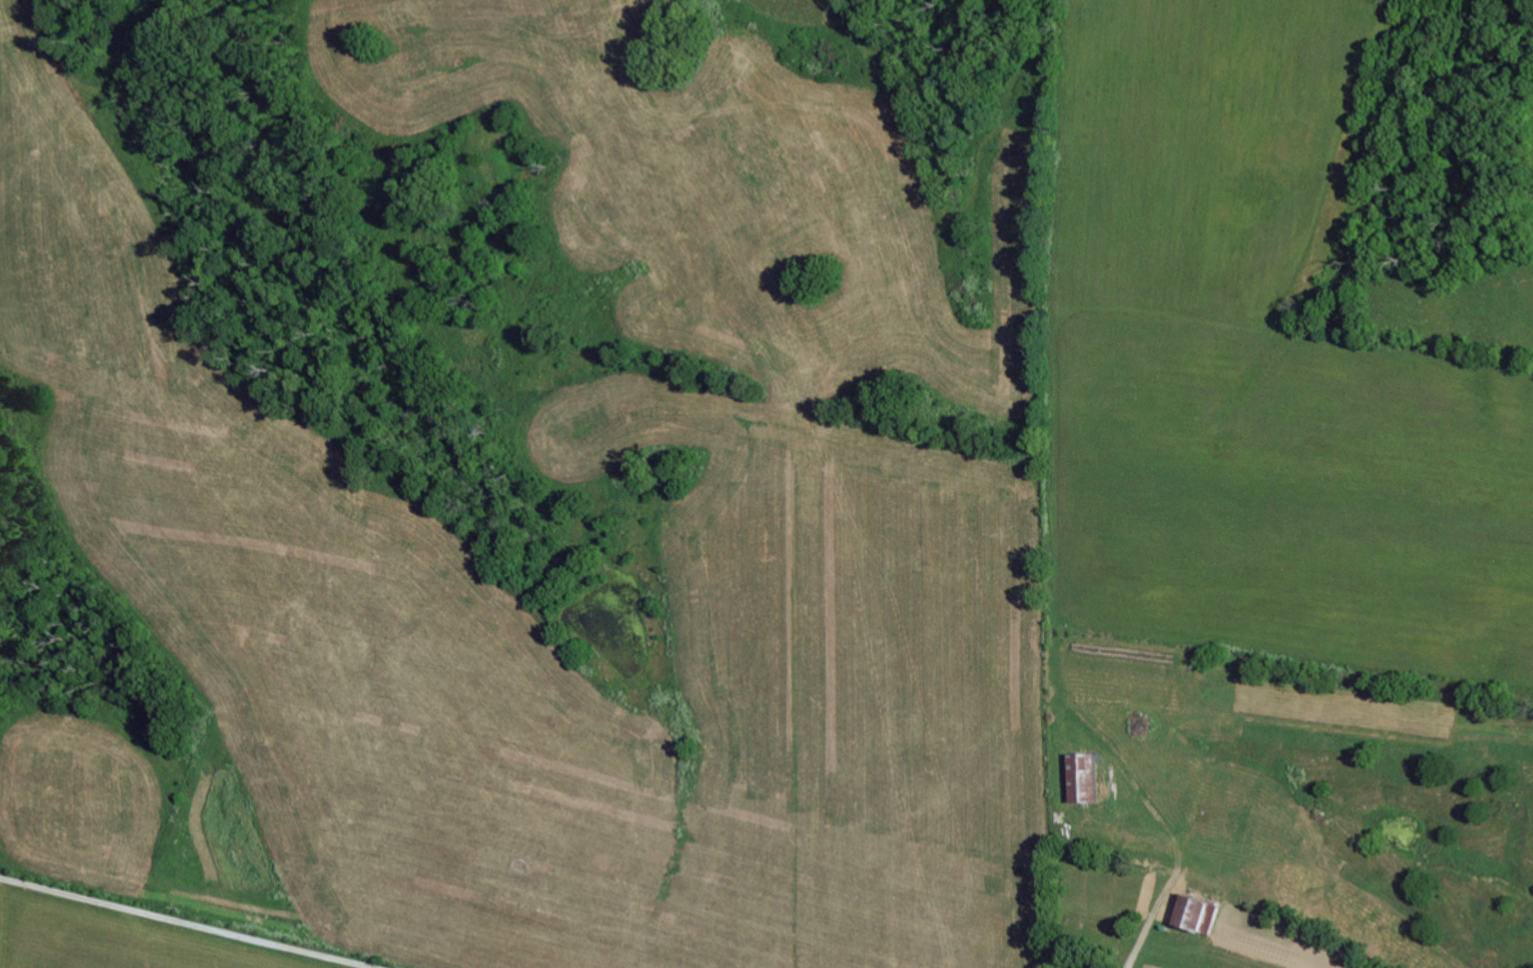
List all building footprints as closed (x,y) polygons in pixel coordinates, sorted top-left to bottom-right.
[(1094,800),(1093,752),(1066,752),(1066,800),(1094,800)] [(1170,921),(1207,932),(1216,902),(1179,891),(1170,921)]
